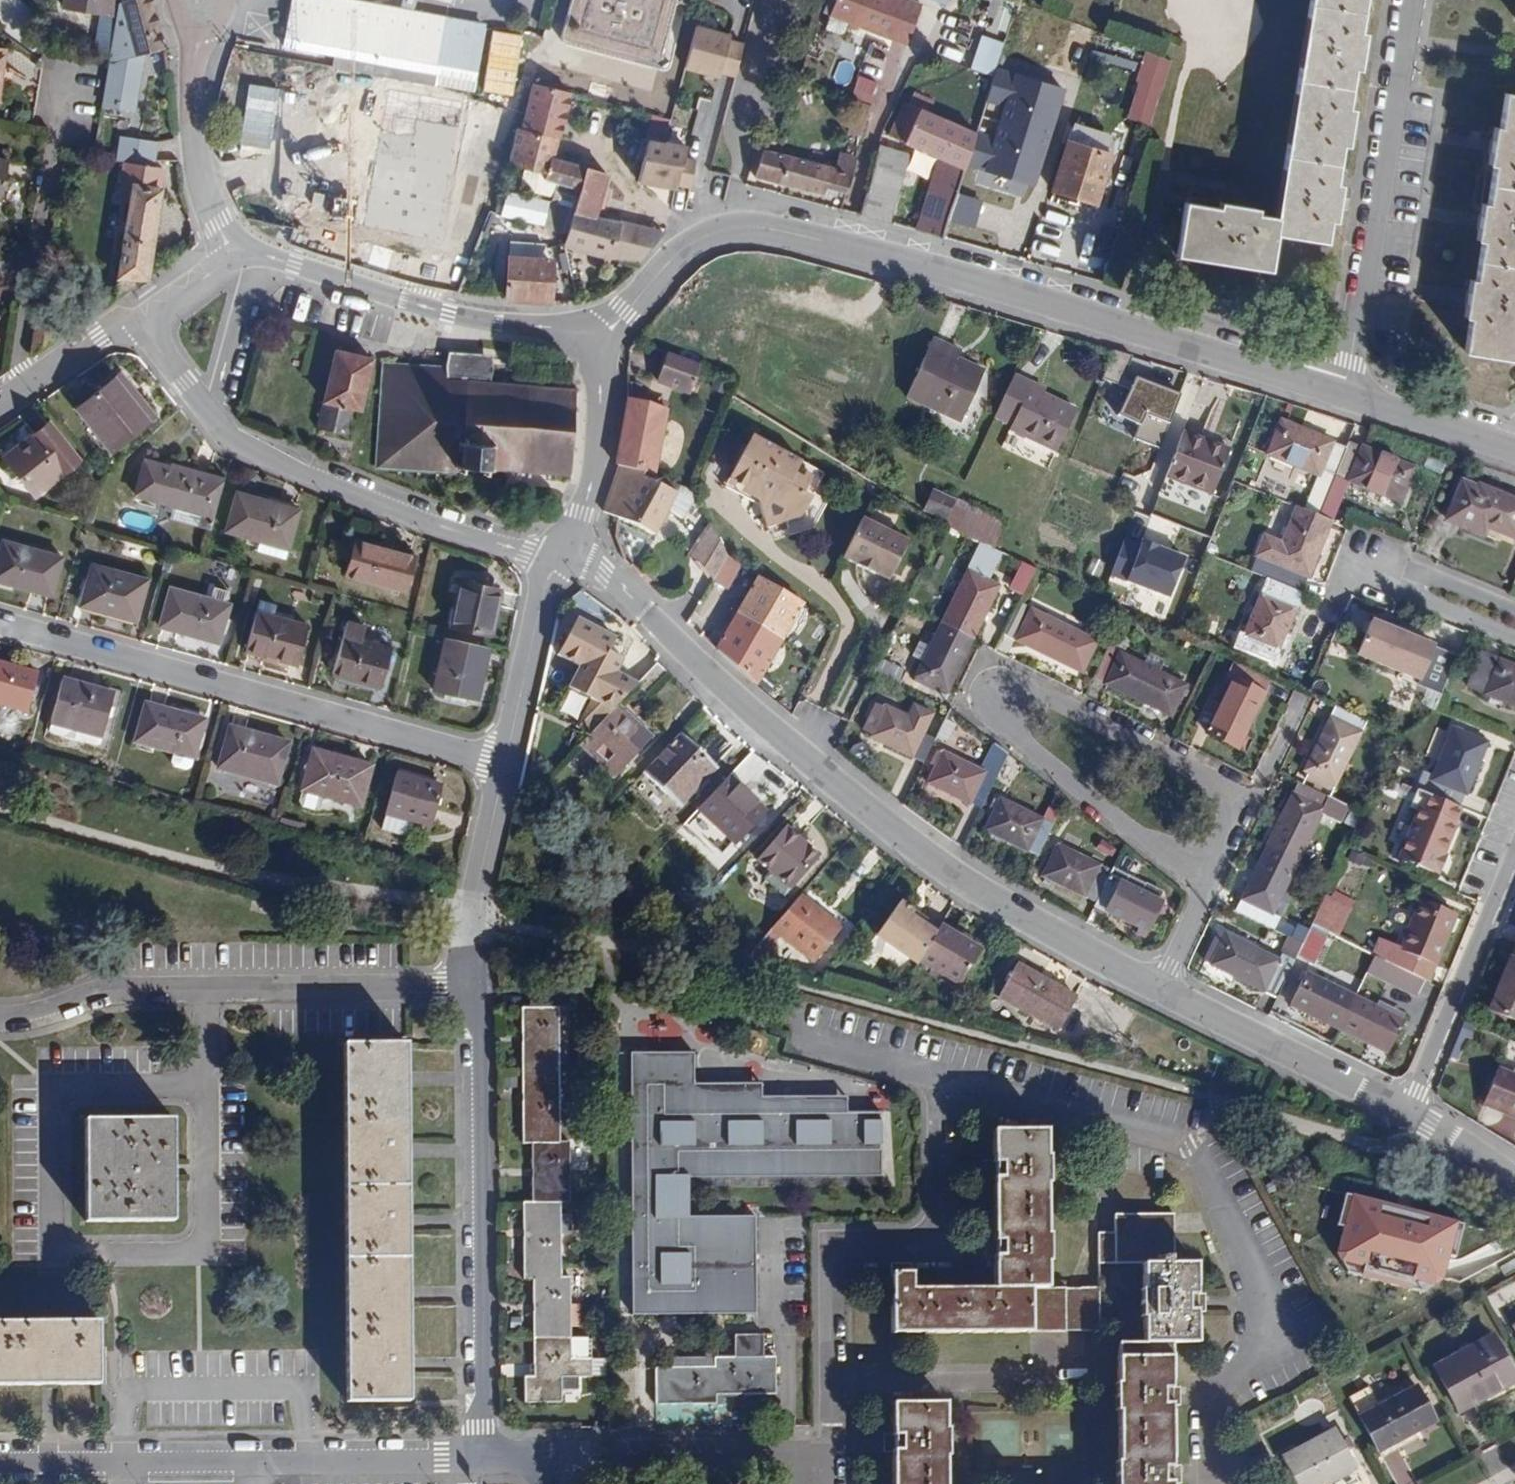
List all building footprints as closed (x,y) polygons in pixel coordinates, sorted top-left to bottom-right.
[(118,17),(121,0),(65,0),(64,7),(106,14),(118,17)] [(153,0),(121,0),(118,17),(113,49),(111,58),(103,104),(132,108),(141,53),(166,48),(153,0)] [(286,29),(284,45),(320,50),(334,53),(350,56),(366,3),(351,0),(291,0),(286,29)] [(366,3),(350,56),(476,79),(484,24),(448,18),(453,0),(413,0),(409,11),(400,9),(366,3)] [(400,9),(409,11),(413,0),(402,0),(400,9)] [(857,26),(907,44),(922,4),(912,0),(837,0),(829,20),(856,30),(857,26)] [(1018,0),(991,0),(982,27),(1006,35),(1018,0)] [(1276,217),(1257,214),(1257,209),(1219,203),(1218,208),(1186,203),(1176,255),(1269,269),(1274,233),(1325,240),(1328,220),(1333,221),(1339,183),(1334,183),(1340,144),(1346,144),(1351,108),(1346,107),(1353,68),(1358,69),(1364,33),(1358,32),(1363,0),(1311,0),(1276,217)] [(98,57),(111,58),(113,49),(118,17),(106,14),(98,57)] [(738,35),(696,25),(684,72),(724,82),(727,73),(739,76),(746,47),(735,44),(738,35)] [(996,76),(1008,42),(984,34),(972,68),(996,76)] [(320,50),(284,45),(282,54),(317,60),(320,50)] [(1156,126),(1171,58),(1145,52),(1130,120),(1156,126)] [(331,65),(346,68),(350,56),(334,53),(331,65)] [(350,56),(346,68),(472,92),(476,79),(350,56)] [(989,180),(1033,194),(1066,85),(1022,71),(989,180)] [(855,99),(874,103),(879,81),(860,77),(855,99)] [(247,84),(240,120),(305,129),(311,88),(275,83),(274,88),(247,84)] [(575,209),(595,215),(598,204),(602,189),(606,174),(553,160),(558,138),(558,90),(533,84),(521,130),(515,129),(507,161),(526,166),(544,171),(543,179),(579,189),(575,209)] [(1463,352),(1514,360),(1514,96),(1504,95),(1499,128),(1494,127),(1488,165),(1493,166),(1487,204),(1481,204),(1476,241),(1481,241),(1474,280),(1470,279),(1464,317),(1469,318),(1463,352)] [(858,100),(850,135),(867,139),(875,104),(858,100)] [(941,238),(942,234),(975,132),(904,102),(889,135),(905,143),(904,144),(938,159),(919,226),(928,228),(939,236),(938,237),(941,238)] [(123,136),(120,153),(155,159),(158,142),(123,136)] [(644,159),(638,182),(675,188),(679,165),(682,166),(684,146),(643,138),(640,158),(644,159)] [(1067,141),(1052,189),(1096,203),(1111,155),(1067,141)] [(908,154),(879,145),(862,216),(889,223),(908,154)] [(799,158),(821,163),(823,155),(800,149),(799,158)] [(839,191),(846,193),(856,156),(841,152),(837,167),(821,163),(799,158),(764,150),(756,178),(826,195),(826,193),(827,188),(839,191)] [(120,153),(119,161),(126,163),(153,167),(155,159),(120,153)] [(3,200),(9,161),(0,159),(0,199),(3,200)] [(132,192),(118,297),(137,284),(137,277),(149,276),(164,169),(153,167),(126,163),(122,190),(132,192)] [(540,193),(543,179),(544,171),(526,166),(522,189),(540,193)] [(602,189),(598,204),(604,206),(607,191),(602,189)] [(639,263),(664,232),(638,226),(595,215),(575,209),(566,243),(576,248),(615,258),(639,263)] [(664,232),(666,231),(655,221),(640,216),(638,226),(664,232)] [(1032,250),(1056,258),(1065,232),(1041,224),(1032,250)] [(918,231),(938,237),(939,236),(928,228),(919,226),(918,231)] [(937,244),(938,237),(918,231),(916,238),(937,244)] [(575,252),(576,248),(566,243),(566,250),(575,252)] [(506,300),(551,302),(551,259),(509,257),(506,300)] [(41,298),(39,308),(60,312),(62,301),(41,298)] [(907,397),(962,422),(984,372),(958,359),(961,352),(934,339),(907,397)] [(359,410),(370,360),(335,352),(316,428),(346,435),(352,408),(359,410)] [(446,379),(489,382),(491,355),(448,353),(447,366),(446,379)] [(687,392),(697,364),(666,354),(658,381),(687,392)] [(1035,364),(1020,356),(1001,397),(1016,404),(1014,408),(1061,430),(1079,389),(1046,374),(1033,369),(1035,364)] [(568,475),(575,388),(489,382),(446,379),(447,366),(381,362),(375,470),(458,475),(459,468),(568,475)] [(1048,369),(1035,364),(1033,369),(1046,374),(1048,369)] [(121,373),(113,379),(148,421),(156,416),(121,373)] [(1186,391),(1141,375),(1123,414),(1141,423),(1139,440),(1162,447),(1186,391)] [(148,421),(113,379),(75,409),(110,452),(148,421)] [(657,407),(629,399),(618,465),(620,466),(653,475),(666,410),(657,407)] [(659,400),(657,407),(666,410),(668,402),(659,400)] [(1269,578),(1303,591),(1331,521),(1318,516),(1327,495),(1335,476),(1347,449),(1282,421),(1267,455),(1319,477),(1306,511),(1298,507),(1283,543),(1265,535),(1257,555),(1275,563),(1269,578)] [(79,460),(47,422),(3,458),(35,496),(79,460)] [(1185,433),(1169,477),(1211,494),(1228,449),(1185,433)] [(735,470),(748,445),(725,434),(712,459),(735,470)] [(753,436),(748,445),(735,470),(725,489),(744,499),(739,507),(756,517),(765,534),(801,520),(818,487),(809,483),(811,478),(805,475),(803,480),(796,476),(803,462),(753,436)] [(1350,442),(1347,449),(1335,476),(1400,502),(1414,469),(1350,442)] [(213,518),(223,481),(143,459),(133,496),(174,507),(213,518)] [(697,495),(694,491),(653,475),(620,466),(604,511),(654,535),(666,510),(681,519),(697,495)] [(1478,483),(1477,486),(1462,481),(1445,521),(1483,536),(1487,529),(1514,540),(1514,499),(1478,483)] [(225,532),(254,540),(287,549),(297,510),(236,493),(225,532)] [(944,523),(952,505),(930,494),(922,512),(944,523)] [(1318,516),(1331,521),(1339,500),(1327,495),(1318,516)] [(209,530),(213,518),(174,507),(172,520),(209,530)] [(908,540),(862,517),(844,556),(857,561),(856,563),(874,572),(875,571),(889,578),(908,540)] [(726,555),(710,523),(694,550),(698,554),(695,559),(711,578),(714,581),(728,556),(726,555)] [(287,549),(254,540),(251,549),(284,558),(287,549)] [(403,592),(413,557),(355,540),(346,575),(403,592)] [(61,557),(2,541),(0,549),(0,582),(50,596),(61,557)] [(1146,547),(1132,541),(1119,577),(1172,597),(1187,557),(1145,541),(1146,547)] [(1001,553),(983,544),(969,572),(987,581),(1001,553)] [(728,556),(714,581),(726,589),(741,565),(728,556)] [(1034,568),(1029,566),(1023,563),(1012,589),(1023,594),(1034,568)] [(134,622),(148,580),(93,565),(80,607),(134,622)] [(998,586),(987,581),(969,572),(963,583),(954,601),(942,624),(972,639),(998,586)] [(954,601),(963,583),(952,577),(944,594),(954,601)] [(739,614),(782,640),(803,603),(760,578),(745,602),(738,614),(739,614)] [(1245,636),(1265,645),(1278,651),(1303,591),(1269,578),(1245,636)] [(490,635),(499,590),(460,581),(451,626),(490,635)] [(228,605),(170,588),(160,627),(218,643),(228,605)] [(738,597),(731,610),(738,614),(745,602),(738,597)] [(258,604),(256,611),(274,616),(276,609),(258,604)] [(1003,634),(1081,673),(1097,642),(1018,604),(1003,634)] [(724,622),(731,627),(738,614),(731,610),(724,622)] [(274,616),(256,611),(244,652),(296,666),(307,625),(274,616)] [(731,627),(718,650),(756,683),(782,640),(739,614),(738,614),(731,627)] [(567,639),(563,645),(558,655),(579,667),(568,688),(599,705),(600,703),(613,710),(617,706),(635,686),(638,683),(616,672),(623,659),(608,652),(615,638),(578,619),(567,639)] [(1421,685),(1441,694),(1456,656),(1371,621),(1357,655),(1423,683),(1421,685)] [(946,690),(972,639),(942,624),(931,647),(924,662),(917,675),(935,685),(946,690)] [(1260,657),(1265,645),(1245,636),(1239,634),(1234,646),(1260,657)] [(392,649),(343,635),(332,675),(380,688),(392,649)] [(557,641),(563,645),(567,639),(560,635),(557,641)] [(476,700),(487,647),(445,638),(433,691),(476,700)] [(924,662),(931,647),(919,642),(913,656),(924,662)] [(1160,673),(1144,665),(1110,647),(1094,679),(1171,716),(1185,685),(1160,673)] [(1514,706),(1514,665),(1481,651),(1467,686),(1514,706)] [(1150,653),(1144,665),(1160,673),(1166,661),(1150,653)] [(906,671),(880,658),(873,672),(899,685),(906,671)] [(1271,678),(1229,658),(1223,672),(1234,678),(1222,702),(1215,718),(1207,733),(1239,748),(1271,678)] [(0,663),(0,705),(26,712),(37,674),(0,663)] [(667,674),(656,663),(638,683),(635,686),(646,695),(667,674)] [(932,690),(935,685),(917,675),(914,680),(932,690)] [(62,679),(51,725),(102,739),(106,722),(109,712),(114,693),(62,679)] [(1203,712),(1215,718),(1222,702),(1212,697),(1203,712)] [(135,743),(175,754),(193,759),(203,720),(145,703),(135,743)] [(874,730),(885,709),(874,704),(863,725),(874,730)] [(886,707),(885,709),(874,730),(871,737),(923,762),(934,740),(923,734),(933,715),(914,705),(909,717),(886,707)] [(613,710),(580,746),(617,778),(652,738),(617,706),(613,710)] [(1366,721),(1335,707),(1305,770),(1335,785),(1366,721)] [(102,739),(51,725),(48,734),(52,736),(97,748),(100,746),(102,739)] [(288,743),(229,726),(217,769),(276,785),(288,743)] [(1427,793),(1460,806),(1485,742),(1453,729),(1427,793)] [(678,735),(644,772),(680,805),(714,768),(678,735)] [(982,808),(1007,754),(994,744),(983,770),(944,753),(943,754),(937,766),(929,784),(982,808)] [(371,767),(313,750),(301,791),(360,808),(371,767)] [(930,763),(937,766),(943,754),(936,751),(930,763)] [(193,759),(175,754),(172,762),(174,767),(186,768),(190,767),(193,759)] [(430,828),(442,787),(396,774),(386,815),(430,828)] [(727,777),(697,810),(735,845),(766,813),(727,777)] [(1307,778),(1303,785),(1330,797),(1333,790),(1307,778)] [(1298,783),(1271,839),(1267,847),(1298,863),(1324,808),(1330,797),(1303,785),(1298,783)] [(1401,857),(1435,870),(1442,853),(1460,806),(1427,793),(1413,830),(1407,842),(1401,857)] [(1340,802),(1330,797),(1324,808),(1335,813),(1340,802)] [(995,810),(999,802),(993,799),(989,807),(995,810)] [(1038,857),(1053,825),(1042,820),(1001,800),(999,802),(995,810),(986,831),(994,835),(1038,857)] [(1042,820),(1053,825),(1059,811),(1048,807),(1042,820)] [(1395,837),(1407,842),(1413,830),(1400,824),(1395,837)] [(818,855),(785,827),(757,862),(790,889),(818,855)] [(991,840),(994,835),(986,831),(983,836),(991,840)] [(1267,847),(1271,839),(1264,835),(1260,843),(1267,847)] [(1051,881),(1096,903),(1108,876),(1110,871),(1058,845),(1042,876),(1044,877),(1051,881)] [(1256,869),(1265,851),(1255,845),(1246,864),(1256,869)] [(1298,863),(1267,847),(1265,851),(1256,869),(1236,911),(1266,926),(1298,863)] [(1442,853),(1435,870),(1440,873),(1447,856),(1442,853)] [(1110,871),(1108,876),(1159,900),(1163,893),(1112,868),(1110,871)] [(1108,876),(1096,903),(1094,907),(1105,912),(1139,928),(1148,932),(1157,912),(1159,905),(1162,901),(1159,900),(1108,876)] [(1048,887),(1051,881),(1044,877),(1042,883),(1048,887)] [(1342,934),(1356,901),(1328,890),(1315,924),(1342,934)] [(841,928),(801,896),(765,939),(770,944),(772,945),(780,936),(813,963),(841,928)] [(1395,965),(1427,981),(1455,916),(1422,901),(1395,965)] [(873,939),(917,965),(935,933),(920,925),(908,918),(911,914),(893,903),(873,939)] [(1165,908),(1159,905),(1157,912),(1163,914),(1165,908)] [(1105,912),(1094,907),(1092,910),(1104,915),(1105,912)] [(922,920),(911,914),(908,918),(920,925),(922,920)] [(917,965),(915,967),(955,990),(979,950),(961,939),(959,942),(952,936),(952,933),(939,925),(935,933),(917,965)] [(1328,933),(1311,925),(1302,944),(1297,956),(1313,963),(1328,933)] [(1148,932),(1139,928),(1135,934),(1145,938),(1148,932)] [(1212,965),(1278,996),(1295,961),(1281,953),(1278,958),(1227,935),(1212,965)] [(1281,953),(1295,961),(1297,956),(1302,944),(1288,937),(1281,953)] [(765,939),(754,950),(759,955),(770,944),(765,939)] [(1490,1009),(1508,1016),(1514,1019),(1514,948),(1490,1009)] [(1419,998),(1427,981),(1395,965),(1391,963),(1383,980),(1419,998)] [(1076,996),(1017,966),(998,999),(1058,1031),(1076,996)] [(1291,1004),(1339,1029),(1355,996),(1306,973),(1291,1004)] [(568,1008),(568,988),(528,988),(528,1008),(520,1008),(521,1143),(531,1144),(531,1202),(523,1202),(523,1278),(533,1278),(533,1377),(524,1377),(525,1403),(561,1402),(561,1377),(591,1377),(591,1360),(570,1359),(569,1277),(560,1277),(559,1204),(569,1204),(568,1142),(559,1142),(558,1008),(568,1008)] [(1355,996),(1339,1029),(1388,1052),(1402,1020),(1355,996)] [(1508,1016),(1490,1009),(1486,1017),(1504,1025),(1508,1016)] [(406,1045),(343,1046),(347,1402),(409,1401),(406,1045)] [(700,1048),(632,1049),(635,1313),(760,1312),(759,1216),(691,1216),(691,1174),(885,1172),(884,1111),(852,1111),(852,1094),(765,1095),(765,1082),(700,1083),(700,1048)] [(1514,1115),(1514,1076),(1499,1069),(1485,1102),(1514,1115)] [(172,1120),(85,1120),(86,1222),(173,1221),(172,1120)] [(1045,1131),(992,1132),(993,1164),(1001,1164),(1000,1178),(993,1178),(993,1242),(1001,1242),(1002,1256),(994,1256),(994,1288),(911,1288),(910,1274),(890,1274),(891,1334),(1099,1331),(1098,1288),(1047,1288),(1047,1262),(1049,1262),(1049,1234),(1046,1234),(1046,1185),(1049,1185),(1048,1157),(1046,1156),(1045,1131)] [(1348,1207),(1310,1197),(1306,1214),(1344,1224),(1348,1207)] [(1171,1481),(1164,1481),(1163,1468),(1172,1468),(1171,1404),(1163,1404),(1163,1391),(1171,1390),(1171,1343),(1196,1344),(1196,1310),(1188,1310),(1189,1296),(1195,1296),(1195,1263),(1174,1263),(1173,1215),(1114,1215),(1114,1233),(1098,1234),(1098,1265),(1142,1264),(1142,1289),(1139,1290),(1140,1317),(1142,1318),(1142,1344),(1116,1344),(1117,1383),(1115,1383),(1115,1411),(1118,1412),(1118,1462),(1116,1461),(1116,1483),(1171,1483),(1171,1481)] [(98,1384),(98,1322),(0,1322),(0,1385),(98,1384)] [(1491,1336),(1435,1367),(1460,1412),(1514,1382),(1514,1379),(1491,1336)] [(775,1358),(714,1359),(714,1367),(654,1368),(654,1404),(716,1404),(716,1395),(775,1394),(775,1358)] [(1353,1395),(1362,1412),(1382,1403),(1374,1385),(1353,1395)] [(1434,1421),(1416,1387),(1361,1417),(1380,1451),(1434,1421)] [(892,1404),(892,1437),(899,1437),(900,1450),(892,1450),(893,1483),(945,1483),(945,1458),(948,1456),(947,1429),(944,1428),(944,1403),(892,1404)] [(1347,1451),(1339,1436),(1335,1429),(1282,1458),(1296,1483),(1327,1483),(1329,1483),(1353,1470),(1356,1468),(1347,1451)] [(1339,1436),(1347,1451),(1352,1448),(1344,1434),(1339,1436)] [(1353,1470),(1329,1483),(1342,1483),(1356,1476),(1353,1470)]
